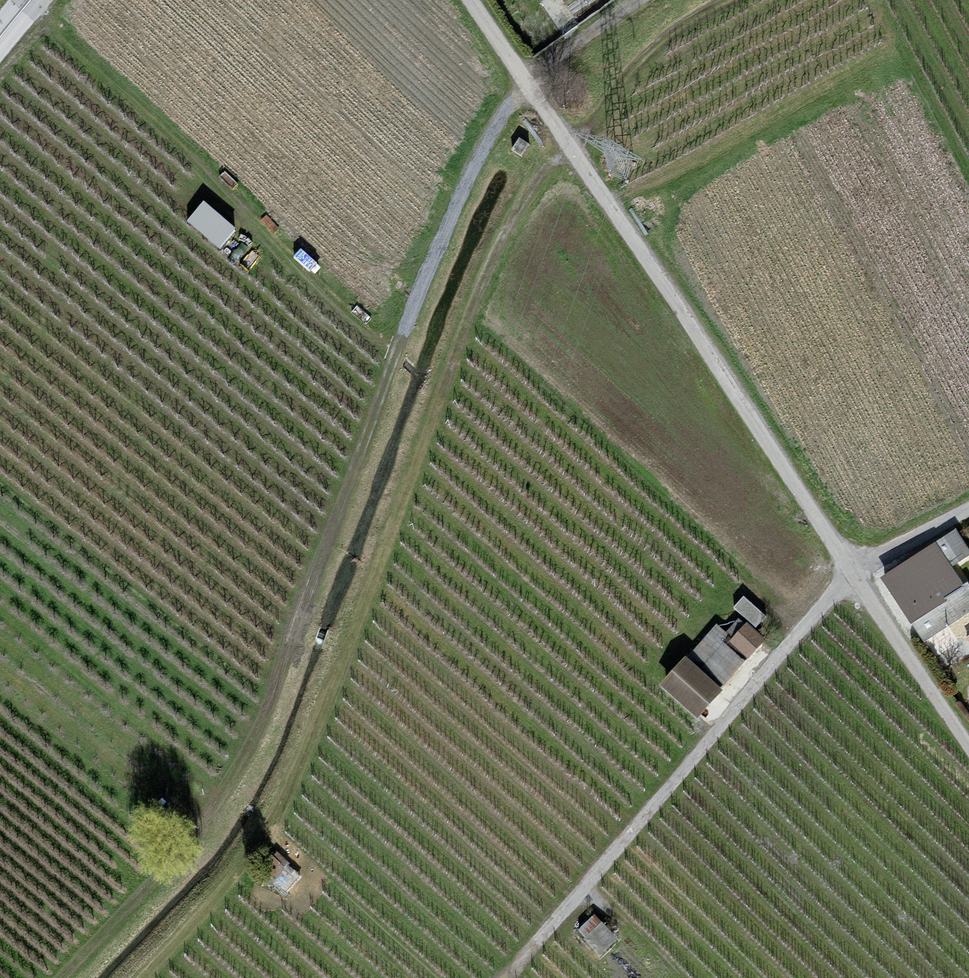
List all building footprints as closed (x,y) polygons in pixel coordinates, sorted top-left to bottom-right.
[(208,192),(190,211),(220,241),(239,222),(208,192)] [(968,548),(968,539),(961,523),(884,562),(921,633),(968,608),(968,578),(957,555),(968,548)] [(745,589),(735,600),(754,616),(764,605),(745,589)] [(748,613),(732,630),(718,616),(662,674),(698,708),(769,634),(748,613)] [(601,945),(617,930),(596,908),(580,922),(601,945)]
